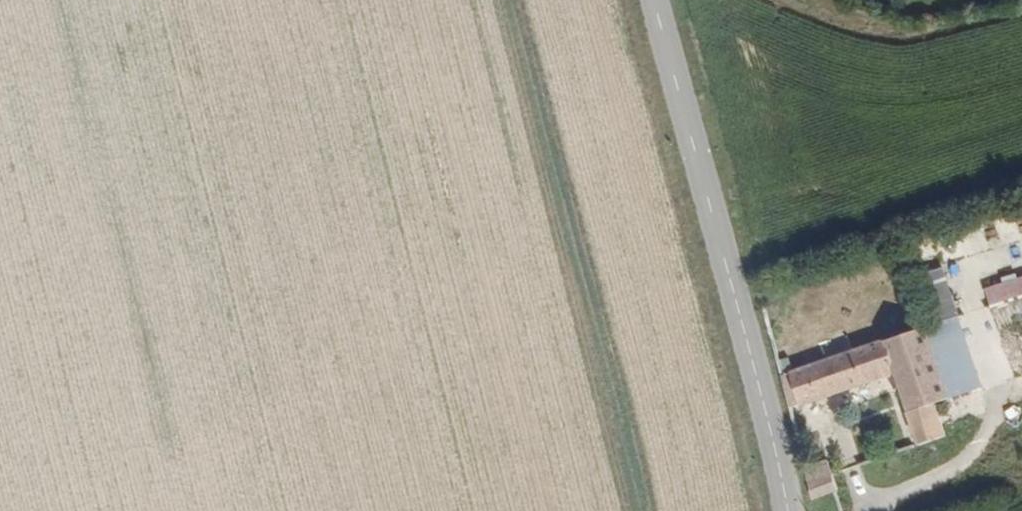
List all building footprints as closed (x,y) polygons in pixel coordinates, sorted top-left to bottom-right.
[(981,284),(987,304),(1021,295),(1021,274),(981,284)] [(936,406),(980,389),(957,316),(783,377),(791,407),(893,372),(919,445),(946,435),(936,406)] [(814,498),(837,492),(828,463),(806,469),(814,498)]
